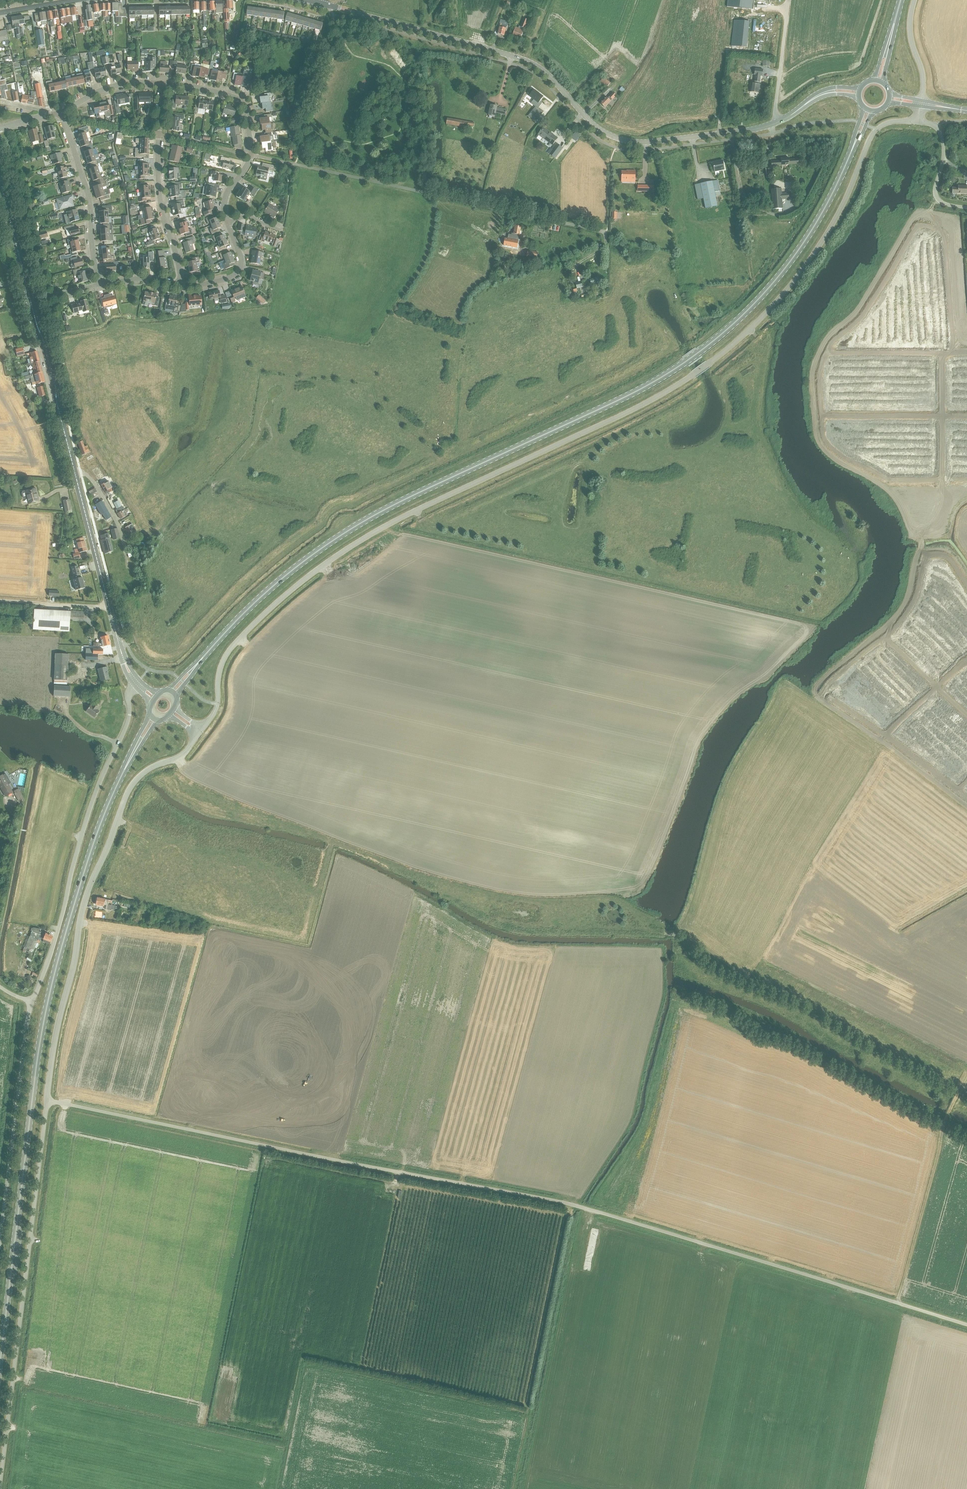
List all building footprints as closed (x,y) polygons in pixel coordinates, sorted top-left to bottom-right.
[(728,5),(774,9),(775,0),(728,0),(728,5)] [(233,9),(232,1),(223,2),(224,22),(229,22),(228,9),(233,9)] [(93,8),(90,8),(91,13),(92,17),(92,19),(94,18),(100,17),(98,4),(92,5),(93,8)] [(115,12),(115,13),(116,23),(121,23),(121,17),(126,17),(126,8),(122,8),(122,4),(112,4),(112,12),(115,12)] [(92,17),(91,13),(90,6),(85,6),(86,10),(85,11),(87,21),(88,21),(89,27),(93,26),(92,17)] [(78,17),(78,15),(77,8),(70,9),(71,16),(75,15),(76,17),(78,17)] [(53,20),(52,11),(46,12),(48,21),(51,20),(51,21),(50,21),(51,32),(55,31),(53,20)] [(45,12),(42,13),(34,14),(36,23),(41,22),(42,25),(47,24),(45,12)] [(291,22),(294,15),(287,13),(285,21),(291,22)] [(20,35),(19,25),(17,17),(11,18),(13,29),(16,29),(17,35),(20,35)] [(512,34),(521,38),(527,23),(528,20),(524,19),(521,27),(519,26),(518,28),(515,27),(512,34)] [(499,30),(498,34),(504,36),(506,29),(507,26),(508,22),(500,20),(499,24),(498,29),(499,30)] [(734,20),(731,46),(746,47),(749,22),(734,20)] [(323,24),(317,22),(315,29),(321,31),(323,24)] [(8,40),(7,30),(0,32),(0,42),(8,40)] [(45,46),(42,30),(36,31),(38,47),(45,46)] [(390,53),(396,64),(403,60),(396,49),(390,53)] [(145,71),(152,72),(152,69),(155,69),(155,58),(149,58),(149,62),(146,62),(145,71)] [(28,61),(30,74),(34,74),(34,69),(38,68),(37,59),(28,61)] [(618,77),(626,68),(618,60),(609,68),(618,77)] [(209,68),(208,75),(211,75),(210,80),(216,81),(216,80),(217,72),(212,71),(212,68),(213,66),(214,62),(211,61),(210,66),(209,68)] [(127,62),(127,70),(135,70),(135,72),(138,72),(138,62),(127,62)] [(174,62),(173,70),(176,70),(175,73),(186,75),(187,66),(177,65),(177,62),(174,62)] [(193,71),(192,76),(198,78),(198,77),(200,68),(201,65),(195,64),(195,65),(192,64),(190,71),(193,71)] [(200,68),(198,77),(204,78),(205,75),(208,75),(209,68),(210,66),(202,64),(201,64),(201,65),(200,68)] [(754,84),(750,83),(750,87),(750,88),(750,92),(758,93),(759,89),(760,88),(760,84),(759,84),(759,82),(760,82),(760,76),(762,76),(763,70),(755,68),(754,75),(755,75),(754,82),(754,84)] [(217,72),(216,80),(222,82),(222,79),(225,79),(227,72),(224,72),(223,73),(217,71),(217,72)] [(242,78),(241,86),(246,87),(247,84),(250,84),(252,73),(243,71),(243,74),(242,77),(242,78)] [(82,73),(76,75),(77,78),(78,85),(84,83),(83,76),(82,73)] [(237,73),(237,74),(234,73),(232,80),(235,80),(234,85),(240,87),(240,86),(241,86),(242,78),(242,77),(243,74),(237,73)] [(610,83),(603,78),(600,81),(607,87),(610,83)] [(55,91),(54,84),(52,84),(52,81),(46,82),(46,86),(48,85),(49,92),(55,91)] [(34,97),(33,105),(45,108),(43,99),(40,84),(35,85),(36,91),(33,92),(34,96),(34,97)] [(27,104),(29,96),(23,95),(21,87),(18,87),(19,94),(21,100),(21,101),(21,103),(27,104)] [(623,88),(616,94),(619,97),(626,91),(623,88)] [(531,89),(528,94),(530,95),(529,97),(533,100),(531,104),(538,109),(542,103),(540,101),(543,97),(534,90),(533,91),(531,89)] [(272,102),(271,96),(271,93),(264,94),(264,97),(259,98),(260,104),(261,104),(270,102),(272,102)] [(613,93),(608,98),(611,101),(616,95),(615,95),(613,93)] [(130,102),(129,98),(132,98),(131,94),(128,95),(120,96),(120,95),(116,96),(117,101),(114,101),(116,110),(116,114),(121,113),(120,110),(119,105),(130,102)] [(139,102),(151,102),(151,94),(139,94),(139,97),(135,97),(135,110),(139,110),(139,102)] [(188,97),(176,96),(175,100),(172,100),(171,108),(175,109),(175,104),(187,105),(188,97)] [(611,101),(608,98),(606,97),(600,103),(604,108),(611,101)] [(196,103),(194,112),(198,112),(197,113),(204,114),(205,109),(206,102),(199,101),(199,103),(196,103)] [(102,103),(104,112),(105,114),(110,113),(110,115),(113,114),(112,106),(109,106),(108,102),(102,103)] [(213,102),(206,102),(205,109),(211,110),(211,113),(214,114),(215,106),(212,105),(213,102)] [(271,108),(270,102),(261,104),(262,109),(265,109),(265,112),(272,111),(272,108),(271,108)] [(99,113),(104,112),(102,103),(93,105),(94,114),(96,114),(97,118),(100,117),(99,113)] [(233,116),(236,108),(225,105),(223,113),(233,116)] [(491,105),(488,115),(495,117),(495,114),(496,114),(496,113),(505,115),(506,110),(497,108),(497,106),(491,105)] [(268,120),(271,119),(271,114),(264,115),(264,118),(259,119),(260,125),(261,125),(269,124),(269,123),(269,124),(268,120)] [(170,126),(169,130),(179,131),(181,131),(182,125),(179,124),(180,119),(183,120),(184,116),(175,115),(175,118),(171,118),(171,126),(170,126)] [(447,118),(446,124),(468,128),(468,125),(474,126),(474,123),(447,118)] [(261,125),(262,131),(265,130),(265,133),(271,133),(272,132),(272,129),(271,129),(270,123),(269,123),(269,124),(261,125)] [(52,126),(44,128),(47,139),(55,137),(52,126)] [(80,135),(77,136),(79,141),(87,139),(89,138),(90,138),(88,132),(87,133),(86,130),(88,129),(87,126),(81,128),(82,131),(79,132),(80,135)] [(238,127),(230,128),(231,137),(232,137),(233,145),(234,145),(234,148),(239,149),(241,150),(241,147),(240,144),(241,144),(240,135),(239,136),(238,127)] [(538,134),(536,137),(541,141),(543,138),(552,144),(557,138),(543,128),(538,134)] [(43,143),(41,134),(38,135),(36,129),(28,131),(31,143),(39,141),(40,144),(43,143)] [(576,132),(571,138),(576,141),(581,135),(576,132)] [(270,142),(273,141),(273,135),(271,136),(271,133),(265,133),(264,133),(264,136),(259,137),(260,143),(261,143),(269,142),(270,142)] [(88,142),(87,139),(79,141),(81,147),(85,146),(86,149),(93,147),(92,144),(91,141),(88,142)] [(135,139),(135,140),(135,143),(137,143),(137,145),(140,145),(140,149),(149,149),(149,143),(144,143),(144,139),(135,139)] [(276,148),(275,141),(273,141),(270,142),(269,142),(261,143),(262,149),(265,148),(265,151),(272,151),(272,148),(276,148)] [(557,144),(549,154),(555,159),(563,148),(557,144)] [(172,149),(169,161),(178,163),(182,147),(172,145),(171,149),(172,149)] [(93,147),(86,149),(87,152),(84,152),(86,158),(98,154),(96,150),(95,149),(93,150),(93,147)] [(135,149),(135,154),(135,157),(144,158),(144,155),(149,155),(149,149),(140,149),(135,149)] [(61,152),(50,156),(51,160),(52,159),(54,164),(62,162),(61,157),(62,156),(61,152)] [(98,154),(86,158),(87,164),(90,163),(91,166),(93,165),(98,164),(99,163),(101,163),(98,154)] [(223,164),(222,167),(232,170),(233,163),(227,161),(228,159),(221,157),(219,163),(223,164)] [(781,166),(789,165),(798,164),(798,159),(789,160),(789,158),(781,158),(781,160),(771,161),(771,167),(781,166)] [(724,169),(722,160),(712,163),(714,171),(724,169)] [(140,170),(149,170),(148,164),(144,164),(144,161),(137,161),(137,167),(139,166),(140,170)] [(92,169),(89,170),(91,175),(99,173),(97,167),(99,167),(98,164),(93,165),(91,166),(92,169)] [(275,166),(265,164),(264,167),(258,166),(255,175),(260,176),(259,179),(266,181),(268,171),(274,172),(275,166)] [(59,179),(67,177),(65,170),(67,169),(66,166),(64,166),(56,168),(59,179)] [(169,179),(177,179),(176,173),(178,173),(178,168),(169,169),(169,179)] [(135,174),(137,174),(137,179),(144,179),(144,176),(149,176),(149,170),(140,170),(135,170),(135,174)] [(211,171),(210,177),(214,178),(213,181),(216,182),(221,182),(222,176),(220,175),(220,172),(211,171)] [(630,172),(622,171),(621,179),(631,180),(631,182),(635,182),(635,171),(630,171),(630,172)] [(101,179),(99,173),(91,175),(93,181),(95,180),(96,183),(105,180),(105,177),(102,178),(101,179)] [(105,180),(96,183),(97,186),(93,187),(95,193),(103,190),(102,188),(107,186),(105,180)] [(68,181),(59,183),(62,194),(71,191),(68,181)] [(700,184),(695,185),(697,200),(703,199),(705,209),(717,207),(715,197),(721,196),(718,181),(712,182),(700,184)] [(170,192),(179,191),(179,188),(182,188),(181,182),(174,183),(174,186),(169,187),(170,192)] [(141,193),(150,192),(149,186),(145,186),(144,183),(137,184),(138,189),(140,189),(141,193)] [(215,197),(216,188),(213,188),(214,185),(205,183),(204,187),(207,187),(205,196),(215,197)] [(248,199),(250,196),(252,194),(254,195),(257,190),(250,186),(247,191),(243,188),(241,192),(239,191),(236,197),(243,201),(245,198),(246,198),(248,199)] [(966,194),(966,186),(958,186),(958,188),(952,187),(952,193),(966,194)] [(108,189),(103,190),(95,193),(96,199),(99,198),(100,201),(109,198),(108,194),(110,194),(108,189)] [(781,189),(771,189),(773,209),(783,209),(782,200),(791,199),(790,193),(781,194),(781,189)] [(179,191),(170,192),(170,197),(176,197),(176,200),(183,199),(186,199),(185,190),(179,191)] [(653,194),(652,194),(653,203),(661,202),(659,190),(653,191),(653,194)] [(150,192),(141,193),(141,196),(139,196),(139,202),(146,201),(146,198),(150,198),(150,192)] [(74,206),(72,199),(73,199),(72,195),(56,199),(59,210),(74,206)] [(172,211),(182,209),(181,206),(184,206),(183,200),(176,201),(177,204),(171,205),(172,211)] [(214,210),(212,201),(210,201),(209,201),(210,201),(204,202),(206,211),(203,212),(204,215),(212,214),(211,210),(214,210)] [(268,204),(266,208),(266,209),(265,209),(265,210),(264,211),(268,214),(269,214),(271,215),(270,216),(274,218),(279,209),(276,207),(275,208),(269,204),(268,204)] [(144,215),(153,213),(152,207),(147,208),(146,205),(140,206),(141,212),(139,212),(140,216),(144,215)] [(102,211),(99,212),(99,218),(108,217),(108,214),(109,214),(109,208),(102,208),(102,211)] [(172,211),(173,216),(179,215),(179,218),(186,217),(185,211),(186,211),(186,208),(182,209),(172,211)] [(67,215),(64,215),(66,224),(71,223),(71,222),(79,220),(76,210),(67,212),(66,212),(67,215)] [(145,218),(142,219),(140,219),(141,225),(150,223),(149,220),(154,219),(153,213),(144,215),(145,218)] [(211,225),(219,222),(217,217),(214,218),(213,216),(205,219),(207,224),(210,223),(211,225)] [(111,217),(108,217),(99,218),(100,224),(103,224),(103,226),(111,226),(112,226),(112,223),(111,223),(111,217)] [(180,224),(177,225),(179,230),(187,227),(190,226),(188,221),(187,222),(186,219),(179,221),(180,224)] [(219,222),(211,225),(212,228),(209,229),(211,234),(219,231),(218,228),(220,227),(219,222)] [(255,239),(257,228),(251,227),(251,226),(246,225),(246,227),(244,226),(244,225),(239,224),(237,231),(245,232),(244,236),(248,236),(248,238),(255,239)] [(79,233),(78,227),(70,229),(70,226),(64,227),(64,231),(66,230),(67,232),(66,233),(67,236),(68,236),(79,233)] [(101,230),(101,235),(112,235),(111,226),(103,226),(103,229),(101,230)] [(505,238),(503,245),(517,248),(518,241),(519,235),(521,227),(515,226),(514,233),(512,233),(511,235),(510,239),(507,239),(505,238)] [(188,230),(187,227),(179,230),(180,235),(185,234),(186,236),(192,234),(191,229),(188,230)] [(150,236),(158,233),(156,228),(150,230),(149,228),(141,230),(142,233),(145,232),(146,234),(148,233),(150,236)] [(278,240),(274,238),(275,236),(265,232),(264,233),(261,232),(258,240),(262,242),(262,241),(264,242),(264,241),(272,243),(271,246),(275,247),(278,240)] [(158,233),(150,236),(151,239),(148,240),(149,242),(146,243),(147,246),(154,243),(153,241),(160,238),(158,233)] [(218,243),(225,240),(223,235),(221,236),(220,233),(212,236),(214,241),(217,240),(218,243)] [(101,235),(101,241),(104,241),(104,244),(111,244),(111,241),(113,241),(113,235),(112,235),(101,235)] [(193,237),(185,239),(186,242),(183,243),(186,253),(194,251),(192,244),(194,244),(193,240),(194,240),(193,237)] [(67,240),(68,246),(66,246),(67,249),(71,247),(79,245),(78,240),(75,241),(74,238),(67,240)] [(225,240),(218,243),(219,245),(216,246),(218,252),(226,249),(225,246),(227,245),(225,240)] [(79,245),(71,247),(72,250),(70,250),(71,256),(78,255),(77,252),(81,251),(79,245)] [(102,254),(114,253),(113,250),(113,245),(106,246),(106,249),(102,249),(102,254)] [(158,251),(158,256),(157,256),(158,259),(159,259),(160,268),(167,267),(165,257),(161,258),(161,256),(164,255),(163,251),(158,251)] [(227,251),(219,254),(221,259),(224,258),(225,260),(232,257),(230,252),(228,253),(227,251)] [(264,257),(264,253),(252,251),(251,254),(252,255),(250,263),(259,265),(261,257),(264,257)] [(143,262),(140,262),(140,265),(143,265),(143,268),(149,268),(149,261),(153,261),(153,252),(148,252),(148,258),(143,258),(143,262)] [(114,256),(114,253),(102,254),(103,263),(110,262),(114,262),(114,256)] [(77,257),(70,259),(71,265),(71,268),(74,268),(83,265),(81,259),(77,260),(77,257)] [(188,267),(200,266),(198,257),(191,259),(191,262),(187,262),(188,267)] [(223,264),(225,268),(225,269),(233,266),(232,263),(234,262),(232,257),(225,260),(225,263),(223,264)] [(111,265),(106,266),(106,272),(120,270),(119,266),(118,266),(118,261),(114,262),(110,262),(111,265)] [(200,274),(199,269),(200,269),(200,266),(188,267),(189,273),(193,272),(193,275),(200,274)] [(88,281),(85,271),(81,272),(80,269),(72,270),(74,276),(77,275),(79,283),(88,281)] [(264,274),(260,273),(252,270),(250,281),(253,282),(253,283),(257,284),(259,279),(263,280),(264,274)] [(596,286),(600,285),(598,277),(590,279),(591,285),(595,284),(596,286)] [(585,280),(575,283),(577,289),(587,286),(585,280)] [(232,295),(229,297),(231,302),(235,301),(234,298),(235,297),(237,300),(245,296),(244,293),(241,286),(230,290),(232,295)] [(208,293),(210,300),(219,297),(221,303),(226,302),(225,296),(220,297),(218,291),(208,293)] [(143,301),(142,305),(147,306),(148,304),(154,305),(157,306),(159,298),(156,297),(156,294),(145,292),(143,301)] [(116,304),(114,296),(110,297),(110,294),(104,296),(104,299),(101,299),(104,308),(111,306),(110,305),(116,304)] [(168,294),(165,309),(180,312),(181,306),(175,304),(177,298),(177,296),(173,295),(168,294)] [(201,305),(200,296),(193,297),(192,295),(189,296),(189,303),(185,303),(185,304),(182,304),(180,311),(180,312),(186,312),(186,310),(189,310),(188,306),(201,305)] [(259,295),(256,298),(263,303),(265,300),(259,295)] [(89,311),(86,300),(81,301),(81,304),(77,305),(77,304),(71,305),(73,313),(79,312),(78,311),(83,310),(83,312),(89,311)] [(17,356),(24,354),(23,348),(15,350),(17,356)] [(29,359),(27,360),(28,364),(39,361),(37,351),(30,353),(29,353),(30,358),(29,358),(29,359)] [(28,364),(27,364),(28,366),(32,365),(34,373),(42,371),(39,361),(28,364)] [(45,382),(42,371),(34,373),(35,374),(30,375),(31,378),(32,383),(36,382),(37,384),(40,383),(45,382)] [(43,386),(37,388),(40,397),(46,395),(43,386)] [(78,443),(82,455),(90,452),(87,446),(84,447),(82,441),(78,443)] [(100,481),(105,478),(99,469),(95,471),(100,481)] [(108,490),(109,492),(113,490),(108,481),(101,485),(105,492),(108,490)] [(23,493),(22,493),(23,497),(24,497),(24,498),(27,497),(28,504),(38,501),(35,488),(25,491),(22,492),(23,493)] [(93,498),(94,497),(93,494),(97,492),(95,488),(89,492),(93,498)] [(111,517),(109,513),(101,501),(95,505),(101,515),(102,514),(106,520),(111,517)] [(121,511),(117,514),(120,519),(124,517),(127,515),(124,510),(121,511)] [(128,526),(125,527),(128,533),(129,532),(131,534),(135,532),(133,529),(134,529),(132,524),(128,526)] [(117,529),(111,530),(113,540),(119,538),(117,529)] [(108,534),(100,536),(101,540),(101,541),(104,553),(113,551),(108,534)] [(79,553),(87,551),(83,537),(76,539),(78,549),(74,550),(75,554),(73,554),(74,559),(80,557),(79,553)] [(113,560),(114,570),(121,569),(120,560),(113,560)] [(77,566),(71,567),(74,577),(75,577),(76,580),(73,581),(76,590),(85,588),(82,579),(80,579),(79,576),(80,576),(77,566)] [(34,610),(33,630),(49,631),(50,611),(34,610)] [(83,622),(83,611),(70,610),(70,621),(83,622)] [(101,637),(103,644),(103,645),(99,645),(99,643),(93,643),(93,646),(103,647),(110,645),(108,635),(101,637)] [(68,654),(55,653),(54,683),(67,684),(68,654)] [(106,667),(98,669),(101,680),(109,678),(106,667)] [(70,697),(70,687),(54,685),(53,696),(70,697)] [(94,718),(99,710),(97,709),(98,708),(92,704),(91,705),(90,705),(85,711),(94,718)] [(0,776),(0,785),(1,786),(0,786),(6,796),(12,792),(8,784),(11,782),(5,773),(3,775),(2,774),(0,776)] [(18,789),(14,791),(19,801),(24,799),(18,789)] [(97,898),(95,906),(103,907),(103,905),(106,906),(105,910),(111,911),(111,909),(115,910),(115,906),(112,906),(112,905),(111,905),(108,905),(108,903),(108,902),(111,903),(111,905),(112,905),(112,903),(112,902),(112,901),(97,898)] [(28,936),(22,951),(31,955),(35,944),(36,942),(39,943),(41,938),(43,939),(42,941),(48,944),(49,941),(50,941),(52,936),(40,931),(40,932),(38,931),(39,929),(33,927),(29,936),(28,936)]
